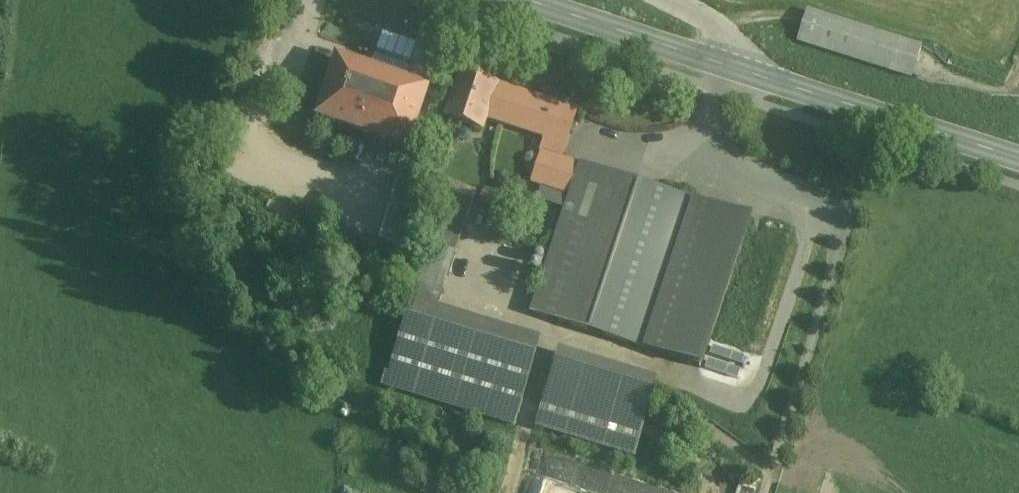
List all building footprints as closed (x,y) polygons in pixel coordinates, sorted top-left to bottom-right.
[(809,10),(798,41),(910,77),(920,47),(809,10)] [(429,90),(339,62),(320,120),(410,148),(429,90)] [(497,85),(465,75),(455,104),(453,104),(448,119),(482,130),(486,118),(496,86),(497,86),(497,85)] [(497,86),(496,86),(486,118),(545,138),(540,153),(541,153),(541,152),(543,153),(562,159),(577,112),(497,86)] [(562,159),(543,153),(533,184),(556,191),(567,161),(562,159)] [(567,161),(556,191),(570,196),(580,165),(567,161)] [(625,180),(580,165),(570,196),(531,314),(575,329),(625,180)] [(420,188),(396,180),(378,239),(402,247),(420,188)] [(625,180),(575,329),(605,339),(618,301),(650,312),(650,313),(658,316),(695,203),(625,180)] [(489,205),(508,210),(512,194),(493,189),(489,205)] [(695,203),(658,316),(650,313),(638,350),(685,365),(734,216),(695,203)] [(413,303),(412,307),(436,315),(438,311),(467,222),(443,214),(413,303)] [(650,312),(618,301),(605,339),(638,350),(650,313),(650,312)] [(541,342),(438,311),(436,315),(412,307),(413,303),(408,319),(536,357),(541,342)] [(536,357),(408,319),(403,337),(531,375),(536,357)] [(403,337),(402,337),(389,380),(517,418),(531,375),(403,337)] [(658,384),(561,354),(549,395),(645,424),(658,384)] [(645,424),(549,395),(539,426),(636,455),(645,424)] [(531,445),(517,492),(681,492),(531,445)] [(375,490),(343,482),(340,492),(375,492),(375,490)]
